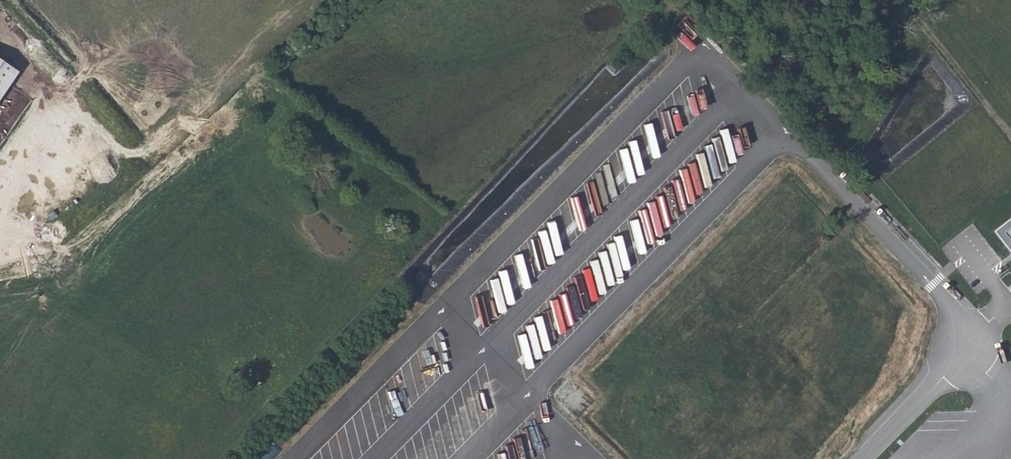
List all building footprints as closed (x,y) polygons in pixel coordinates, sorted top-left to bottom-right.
[(0,59),(0,103),(20,73),(0,59)]
